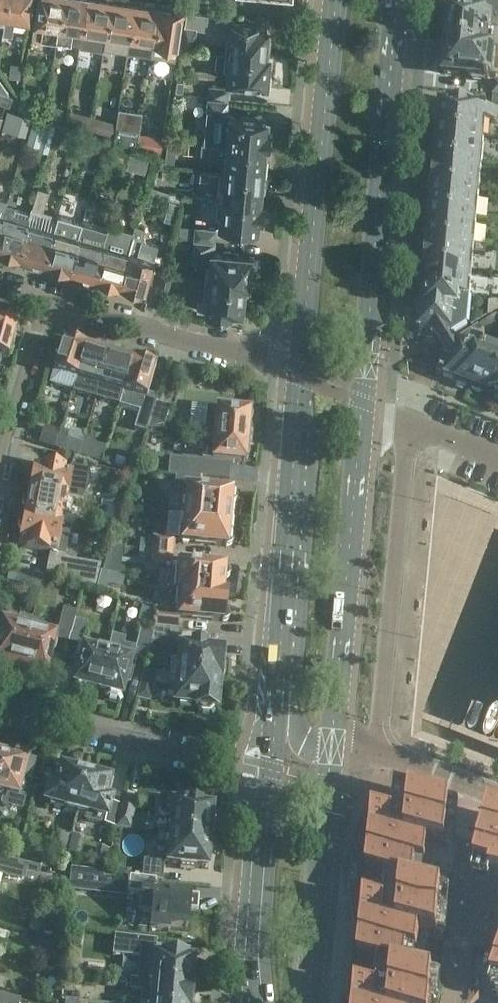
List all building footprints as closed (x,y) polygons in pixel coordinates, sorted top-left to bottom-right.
[(2,33),(11,34),(14,18),(29,20),(32,0),(7,0),(4,17),(5,17),(2,33)] [(31,36),(56,40),(62,0),(37,0),(31,36)] [(56,40),(79,43),(86,0),(62,0),(56,40)] [(79,46),(103,50),(103,48),(105,33),(111,0),(86,0),(79,43),(79,46)] [(103,48),(127,51),(135,2),(132,2),(131,0),(111,0),(105,33),(103,48)] [(135,2),(127,51),(150,55),(153,41),(158,6),(147,4),(145,1),(139,0),(136,2),(135,2)] [(446,45),(492,49),(493,35),(489,35),(490,14),(497,15),(497,0),(479,0),(479,1),(484,1),(483,9),(452,6),(452,10),(449,10),(446,45)] [(153,41),(150,55),(175,59),(177,45),(183,10),(181,9),(180,9),(177,6),(171,5),(167,7),(158,6),(153,41)] [(184,24),(181,46),(194,48),(197,27),(231,32),(229,51),(269,54),(270,39),(265,40),(266,27),(256,26),(256,25),(232,23),(232,16),(200,12),(186,10),(184,24)] [(496,49),(492,49),(446,45),(444,74),(469,75),(473,81),(488,82),(488,77),(490,77),(491,64),(495,64),(496,49)] [(217,50),(215,68),(227,69),(227,80),(239,81),(238,84),(252,85),(252,82),(270,84),(271,72),(267,72),(269,54),(229,51),(217,50)] [(207,97),(228,99),(229,99),(230,86),(208,84),(207,97)] [(22,90),(18,108),(34,112),(39,95),(22,90)] [(0,91),(0,103),(9,106),(13,95),(0,91)] [(207,97),(202,140),(263,146),(268,146),(269,129),(265,128),(266,118),(228,115),(226,113),(228,99),(207,97)] [(441,106),(439,135),(484,139),(486,122),(496,123),(497,111),(471,108),(471,107),(450,105),(450,107),(441,106)] [(6,111),(2,129),(26,135),(27,133),(31,117),(6,111)] [(92,115),(91,116),(79,113),(75,124),(90,128),(92,115)] [(105,119),(92,115),(90,128),(102,131),(105,119)] [(41,119),(32,116),(27,133),(37,136),(41,119)] [(56,123),(55,128),(52,137),(68,142),(72,127),(56,123)] [(138,131),(116,125),(112,141),(135,146),(138,131)] [(50,127),(46,138),(52,140),(52,137),(55,128),(50,127)] [(88,154),(94,134),(80,131),(75,150),(88,154)] [(163,136),(140,133),(137,148),(159,151),(161,151),(163,136)] [(484,139),(439,135),(436,161),(482,165),(484,139)] [(173,165),(176,139),(167,138),(164,163),(173,165)] [(202,140),(201,154),(217,155),(217,152),(225,153),(224,170),(261,173),(265,174),(267,159),(262,159),(263,146),(202,140)] [(132,149),(112,143),(108,158),(128,162),(129,162),(131,152),(132,149)] [(128,162),(127,166),(144,171),(147,156),(131,152),(129,162),(128,162)] [(482,165),(436,161),(434,188),(479,192),(482,165)] [(224,170),(221,198),(259,201),(260,189),(264,189),(265,174),(261,173),(224,170)] [(169,192),(151,186),(149,192),(167,197),(167,198),(179,201),(181,193),(169,192)] [(28,222),(18,255),(31,259),(32,262),(38,263),(40,261),(43,262),(53,229),(56,218),(42,214),(48,190),(38,188),(31,212),(28,222)] [(479,192),(434,188),(431,215),(476,219),(479,192)] [(221,198),(219,226),(256,229),(257,219),(261,219),(263,202),(259,201),(221,198)] [(0,226),(0,250),(18,255),(28,222),(31,212),(15,208),(6,205),(0,226)] [(53,229),(43,262),(68,270),(78,236),(82,222),(57,215),(57,218),(56,218),(53,229)] [(476,219),(431,215),(429,241),(474,245),(476,219)] [(78,236),(68,270),(82,273),(82,276),(88,278),(89,276),(93,277),(103,243),(107,228),(82,222),(78,236)] [(103,243),(93,277),(118,284),(128,250),(134,231),(109,224),(107,228),(103,243)] [(128,250),(118,284),(119,284),(143,291),(146,281),(155,283),(159,268),(151,266),(153,258),(157,244),(142,239),(145,228),(135,225),(128,250)] [(215,228),(194,226),(193,239),(194,239),(214,241),(215,228)] [(210,253),(207,281),(247,285),(249,269),(253,269),(254,256),(236,254),(237,252),(223,251),(222,254),(214,253),(215,241),(214,241),(194,239),(193,251),(210,253)] [(474,245),(429,241),(426,268),(471,273),(473,254),(485,255),(486,246),(474,245)] [(155,283),(152,294),(165,297),(172,272),(159,268),(155,283)] [(471,273),(426,268),(423,295),(469,300),(471,273)] [(247,285),(207,281),(206,299),(197,298),(196,310),(230,313),(230,311),(241,312),(242,301),(246,301),(247,285)] [(423,295),(422,307),(420,336),(437,337),(442,345),(452,339),(451,338),(466,329),(469,300),(423,295)] [(452,339),(442,345),(447,354),(440,373),(456,379),(455,381),(457,386),(467,390),(470,384),(484,348),(475,345),(481,331),(489,334),(494,323),(497,315),(481,324),(482,325),(454,342),(452,339)] [(8,358),(17,326),(6,323),(4,320),(0,319),(0,355),(8,358)] [(56,371),(53,383),(73,389),(74,389),(78,378),(87,347),(63,340),(54,371),(56,371)] [(490,399),(493,393),(497,379),(497,349),(485,344),(484,348),(470,384),(467,390),(490,399)] [(73,390),(72,392),(96,399),(101,384),(110,353),(108,353),(106,349),(100,348),(97,350),(87,347),(78,378),(74,389),(73,389),(73,390)] [(101,384),(96,399),(118,405),(119,406),(123,391),(133,360),(122,357),(121,353),(115,351),(112,354),(110,353),(101,384)] [(123,391),(119,406),(139,411),(134,428),(146,432),(147,428),(155,403),(157,397),(148,394),(156,367),(133,360),(123,391)] [(155,403),(147,428),(163,429),(170,407),(155,403)] [(206,408),(205,434),(248,438),(249,425),(251,423),(251,419),(250,416),(250,412),(206,408)] [(60,430),(44,426),(39,444),(55,448),(60,430)] [(205,434),(204,460),(212,461),(246,464),(246,460),(248,457),(248,454),(247,450),(248,438),(205,434)] [(95,439),(85,436),(79,455),(101,462),(106,447),(94,443),(95,439)] [(82,443),(67,438),(63,450),(78,455),(82,443)] [(159,461),(157,475),(175,476),(174,489),(183,490),(181,515),(229,519),(230,505),(234,504),(236,502),(237,498),(235,494),(231,493),(205,491),(206,479),(186,477),(187,464),(159,461)] [(28,479),(28,483),(30,487),(29,491),(68,499),(81,501),(91,486),(87,466),(73,464),(69,471),(65,471),(65,468),(43,464),(43,467),(34,465),(32,477),(28,479)] [(187,464),(186,477),(206,479),(210,479),(211,466),(187,464)] [(24,501),(23,506),(25,510),(24,518),(63,525),(74,527),(76,517),(64,515),(68,499),(29,491),(28,498),(24,501)] [(168,515),(166,539),(174,540),(179,540),(179,542),(227,546),(230,545),(232,543),(233,539),(231,536),(228,534),(229,519),(181,515),(181,516),(168,515)] [(20,524),(19,528),(21,532),(19,544),(27,545),(26,548),(50,552),(50,549),(58,551),(53,577),(95,589),(101,565),(64,558),(67,544),(59,542),(63,525),(24,518),(23,521),(20,524)] [(114,522),(103,519),(101,533),(112,535),(114,522)] [(140,541),(139,549),(173,552),(174,540),(166,539),(152,538),(152,542),(140,541)] [(173,552),(139,549),(138,558),(150,559),(150,563),(172,565),(173,552)] [(176,574),(175,590),(178,590),(181,590),(222,594),(223,580),(227,579),(230,576),(230,572),(228,569),(224,568),(177,563),(176,574)] [(10,569),(7,581),(30,586),(33,574),(33,573),(10,569)] [(33,574),(30,586),(40,588),(45,577),(33,574)] [(98,578),(95,589),(107,591),(108,585),(105,580),(98,578)] [(158,614),(155,626),(178,628),(179,617),(223,621),(227,621),(229,618),(230,614),(228,611),(224,609),(225,595),(222,594),(181,590),(178,590),(176,606),(175,615),(158,614)] [(58,633),(57,638),(69,641),(74,619),(75,619),(77,612),(63,609),(57,632),(58,633)] [(17,626),(4,623),(0,640),(0,665),(19,670),(32,618),(20,615),(17,626)] [(31,622),(19,670),(45,676),(45,675),(50,672),(51,666),(48,661),(50,654),(55,651),(56,644),(54,640),(55,635),(41,632),(44,621),(32,618),(31,622)] [(74,619),(69,641),(81,644),(87,623),(75,619),(74,619)] [(153,633),(151,642),(177,644),(178,628),(155,626),(153,633)] [(107,650),(98,689),(107,692),(109,697),(116,699),(121,695),(122,696),(126,678),(130,680),(135,662),(132,661),(133,658),(146,661),(151,642),(153,633),(140,630),(135,648),(123,645),(124,639),(111,636),(107,650)] [(169,674),(220,679),(221,679),(221,677),(224,674),(225,667),(222,665),(224,651),(214,650),(215,644),(190,642),(189,647),(181,646),(180,659),(170,659),(169,674)] [(78,666),(73,683),(74,683),(77,688),(84,690),(88,687),(98,689),(107,650),(92,647),(91,651),(78,648),(74,665),(78,666)] [(217,710),(220,679),(169,674),(144,671),(137,698),(149,701),(154,683),(169,684),(168,683),(178,684),(176,703),(196,705),(195,708),(217,710)] [(0,774),(0,796),(2,797),(0,805),(0,806),(20,810),(24,797),(19,796),(24,776),(29,778),(34,761),(18,757),(18,754),(6,751),(0,774)] [(51,785),(46,801),(65,806),(64,810),(75,813),(85,774),(76,771),(75,768),(67,766),(64,768),(61,767),(56,786),(51,785)] [(85,774),(75,813),(86,816),(85,819),(100,823),(102,816),(106,817),(111,800),(105,799),(110,780),(108,780),(107,776),(99,774),(95,776),(85,774)] [(353,1002),(497,1002),(497,815),(489,813),(484,834),(448,825),(448,823),(450,802),(396,787),(394,809),(373,804),(353,1002)] [(160,796),(158,815),(172,816),(170,834),(209,838),(210,835),(214,833),(215,824),(211,820),(212,808),(200,807),(201,804),(185,802),(185,805),(174,804),(174,797),(163,796),(160,796)] [(122,801),(115,828),(129,830),(136,805),(122,801)] [(69,834),(61,832),(58,845),(66,847),(69,834)] [(69,834),(66,847),(75,849),(78,836),(69,834)] [(170,834),(167,864),(180,865),(179,868),(195,870),(195,866),(207,867),(208,854),(213,852),(213,843),(209,839),(209,838),(170,834)] [(5,877),(5,879),(7,879),(17,881),(27,881),(33,881),(37,881),(40,869),(0,859),(0,876),(5,877)] [(142,879),(157,880),(162,881),(164,863),(144,861),(142,879)] [(103,872),(70,869),(68,891),(127,896),(127,895),(141,896),(139,911),(152,912),(150,928),(169,930),(169,925),(187,928),(189,912),(197,913),(199,897),(155,892),(157,880),(142,879),(128,878),(128,879),(102,876),(103,872)] [(59,923),(61,915),(44,912),(42,920),(59,923)] [(114,936),(112,956),(139,958),(137,981),(191,986),(193,959),(186,959),(186,956),(162,954),(162,956),(155,956),(157,941),(114,936)] [(191,986),(137,981),(136,990),(149,990),(148,1002),(191,1002),(193,986),(191,986)] [(21,1000),(0,994),(0,1002),(20,1002),(21,1000)]
